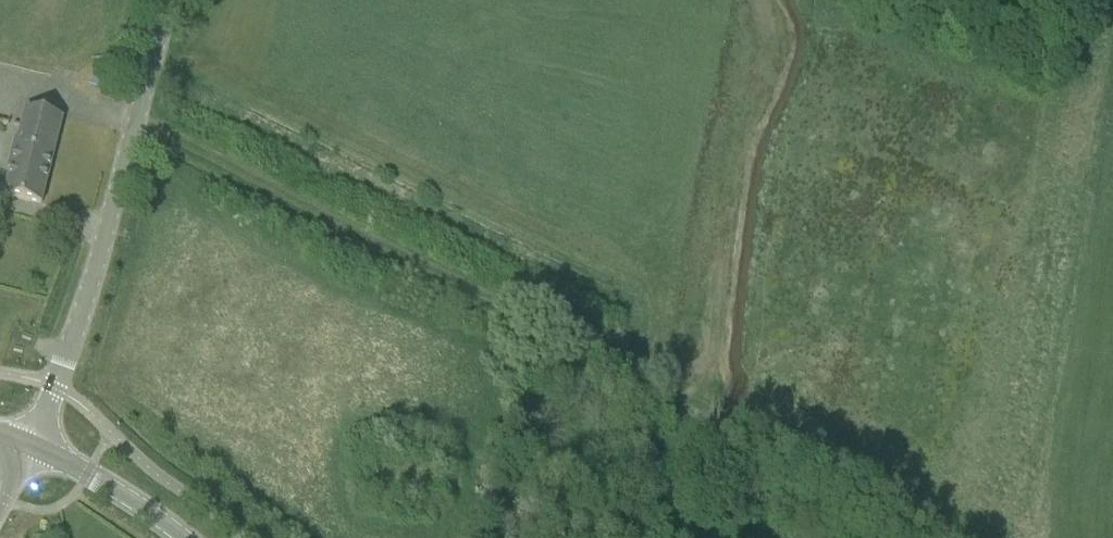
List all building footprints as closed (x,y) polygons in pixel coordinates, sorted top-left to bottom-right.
[(4,196),(5,196),(41,204),(62,118),(25,109),(15,148),(12,147),(7,169),(11,170),(4,196)] [(16,139),(19,128),(0,122),(0,135),(16,139)]
